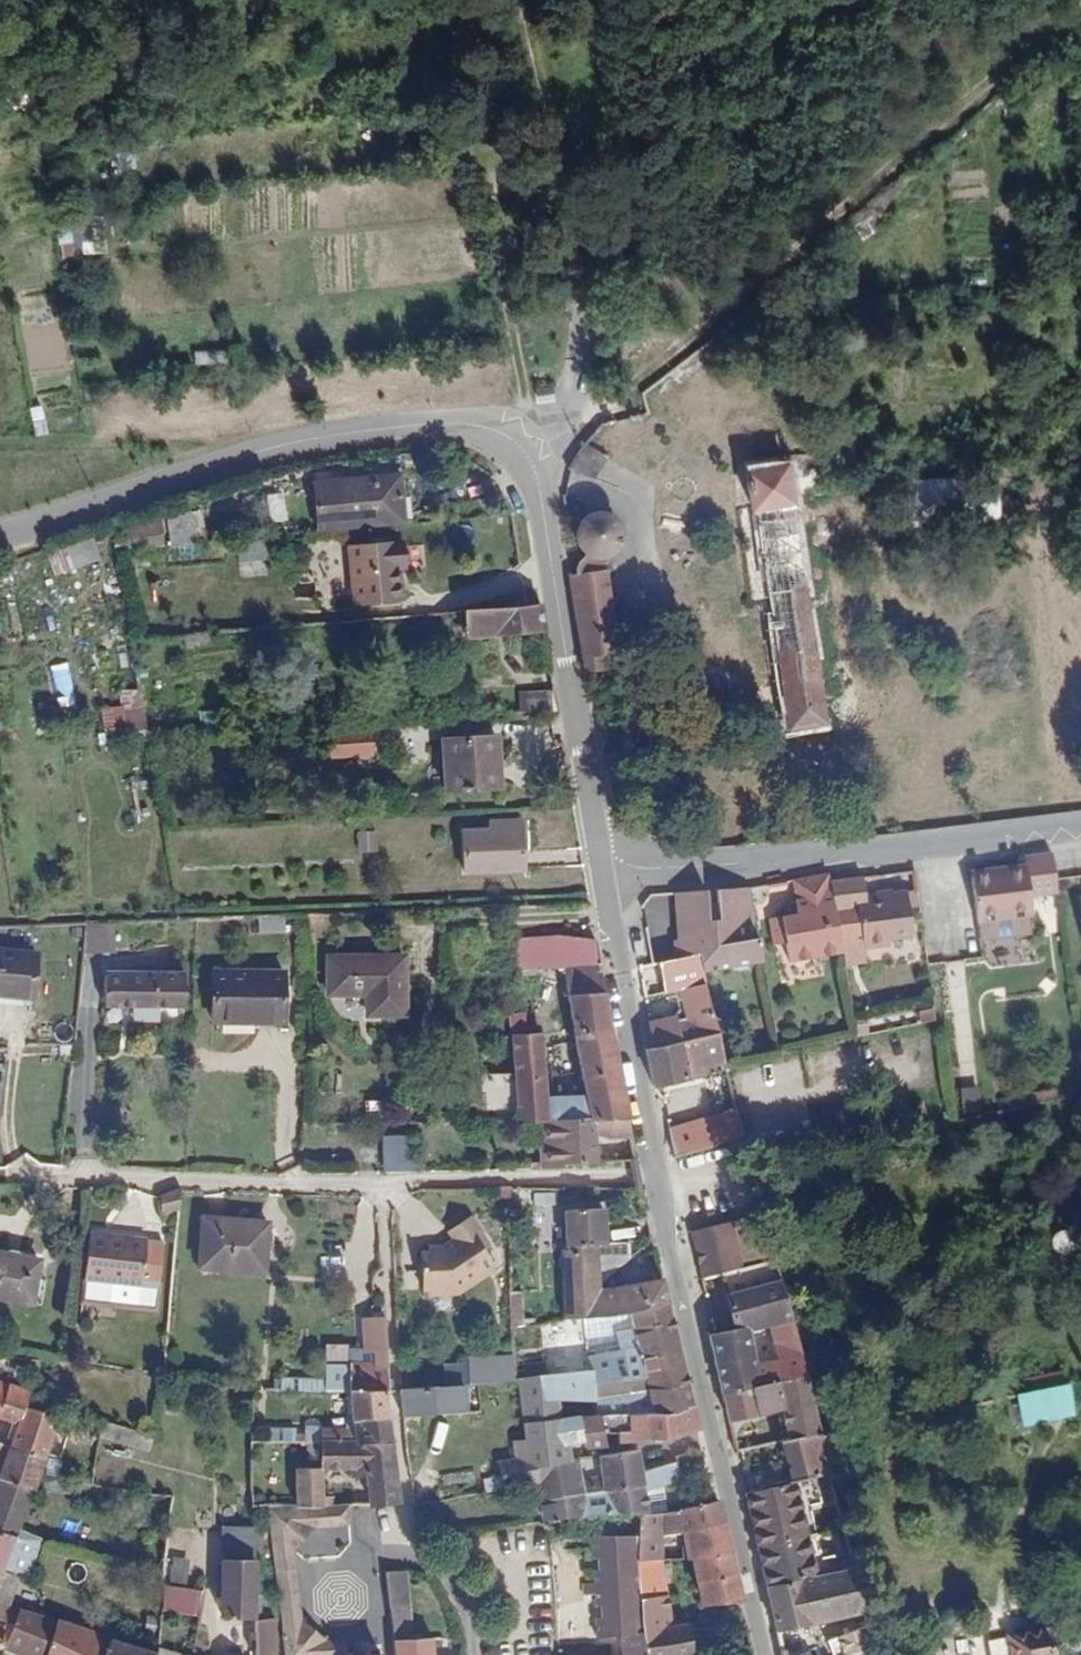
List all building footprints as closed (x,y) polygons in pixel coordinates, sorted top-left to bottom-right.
[(137,167),(136,149),(117,150),(118,168),(137,167)] [(60,230),(60,253),(107,252),(106,228),(60,230)] [(37,433),(49,430),(42,403),(30,406),(37,433)] [(620,452),(603,429),(578,446),(572,452),(565,461),(558,477),(587,482),(620,452)] [(796,458),(799,493),(814,491),(811,457),(796,458)] [(359,525),(420,520),(415,473),(356,479),(359,525)] [(826,740),(785,479),(742,483),(748,521),(755,521),(789,746),(826,740)] [(172,544),(205,543),(204,511),(171,512),(172,544)] [(578,523),(574,525),(577,542),(580,550),(573,562),(573,577),(569,578),(582,670),(606,668),(604,656),(606,655),(591,555),(603,549),(607,545),(609,538),(608,531),(607,524),(603,519),(597,517),(591,516),(584,518),(578,523)] [(132,520),(133,546),(170,543),(167,517),(132,520)] [(94,534),(49,549),(58,575),(103,560),(94,534)] [(243,541),(240,573),(260,575),(263,543),(243,541)] [(415,542),(362,546),(365,600),(412,597),(410,565),(415,565),(415,542)] [(544,625),(540,598),(459,607),(462,633),(544,625)] [(519,711),(556,711),(554,686),(518,690),(519,711)] [(120,688),(120,706),(104,706),(105,739),(146,737),(143,687),(120,688)] [(361,733),(315,737),(316,753),(308,753),(309,759),(364,755),(361,733)] [(492,737),(437,742),(440,793),(497,790),(492,737)] [(515,826),(459,828),(460,874),(519,874),(515,826)] [(359,829),(358,850),(377,851),(378,830),(359,829)] [(1045,908),(1073,903),(1066,853),(1036,857),(1037,863),(1020,865),(1020,872),(986,877),(992,923),(1046,914),(1045,908)] [(986,871),(986,877),(1020,872),(1020,865),(986,871)] [(841,874),(805,880),(809,914),(782,918),(788,948),(800,946),(804,963),(854,955),(847,908),(842,879),(841,874)] [(922,932),(918,906),(917,889),(878,893),(877,876),(842,879),(847,908),(871,905),(875,947),(898,943),(898,935),(922,932)] [(760,963),(748,888),(711,891),(714,909),(706,911),(709,932),(678,940),(683,961),(705,957),(709,971),(739,967),(740,970),(753,968),(753,964),(760,963)] [(918,906),(931,904),(929,888),(917,889),(918,906)] [(701,891),(668,895),(678,940),(709,932),(706,911),(701,891)] [(854,955),(855,963),(876,960),(875,947),(871,905),(847,908),(854,955)] [(549,932),(517,931),(524,977),(570,972),(596,1102),(555,1105),(552,1040),(535,1040),(533,1022),(515,1023),(516,1043),(504,1044),(504,1062),(518,1062),(518,1080),(486,1082),(489,1129),(548,1127),(600,1122),(632,1117),(598,945),(549,932)] [(0,950),(0,997),(38,1000),(42,954),(0,950)] [(414,954),(338,955),(339,993),(377,991),(378,1016),(416,1015),(414,954)] [(646,969),(653,1003),(682,997),(714,988),(709,971),(705,957),(683,961),(646,969)] [(121,1022),(202,1025),(204,977),(178,977),(178,972),(143,971),(142,977),(123,977),(121,1022)] [(288,973),(219,974),(221,1023),(290,1022),(288,973)] [(692,1041),(725,1033),(714,988),(682,997),(692,1041)] [(660,1034),(661,1047),(692,1041),(682,997),(653,1003),(660,1034)] [(660,1084),(662,1087),(714,1075),(713,1068),(733,1063),(725,1033),(692,1041),(661,1047),(653,1049),(660,1084)] [(998,1121),(994,1095),(976,1098),(980,1123),(998,1121)] [(682,1152),(751,1136),(746,1115),(678,1130),(682,1152)] [(600,1122),(548,1127),(553,1173),(571,1173),(571,1169),(604,1165),(602,1135),(635,1135),(632,1117),(600,1122)] [(393,1143),(392,1177),(421,1178),(420,1142),(393,1143)] [(186,1190),(171,1198),(170,1212),(189,1213),(191,1191),(186,1190)] [(573,1260),(576,1292),(608,1289),(605,1252),(614,1251),(611,1214),(574,1217),(578,1258),(573,1260)] [(275,1225),(212,1220),(208,1269),(271,1274),(275,1225)] [(697,1231),(706,1277),(724,1274),(749,1270),(739,1223),(697,1231)] [(481,1224),(459,1238),(469,1249),(452,1261),(431,1262),(431,1296),(462,1296),(502,1272),(493,1259),(500,1253),(481,1224)] [(91,1280),(167,1289),(172,1245),(156,1243),(156,1240),(97,1233),(91,1280)] [(1074,1241),(1071,1240),(1066,1241),(1062,1244),(1060,1249),(1061,1253),(1063,1257),(1069,1259),(1074,1257),(1079,1254),(1079,1248),(1078,1244),(1074,1241)] [(35,1313),(47,1270),(0,1260),(0,1306),(35,1313)] [(798,1322),(784,1262),(749,1270),(724,1274),(737,1334),(759,1329),(775,1326),(798,1322)] [(164,1311),(167,1289),(91,1280),(89,1301),(164,1311)] [(609,1293),(611,1320),(638,1312),(672,1303),(669,1282),(609,1293)] [(576,1292),(580,1329),(606,1322),(611,1320),(609,1293),(608,1289),(576,1292)] [(646,1379),(609,1388),(613,1403),(693,1389),(672,1303),(638,1312),(642,1332),(651,1366),(642,1367),(646,1379)] [(611,1320),(606,1322),(606,1340),(642,1332),(638,1312),(611,1320)] [(354,1367),(351,1393),(391,1397),(390,1320),(367,1318),(368,1352),(378,1353),(378,1368),(354,1367)] [(580,1329),(558,1336),(561,1388),(606,1376),(606,1340),(606,1322),(580,1329)] [(727,1398),(813,1379),(798,1322),(775,1326),(782,1360),(765,1363),(759,1329),(737,1334),(714,1337),(727,1398)] [(486,1369),(488,1394),(497,1393),(533,1392),(530,1367),(486,1369)] [(288,1375),(286,1387),(325,1391),(325,1379),(288,1375)] [(541,1392),(546,1434),(574,1429),(572,1416),(600,1412),(602,1426),(698,1410),(693,1389),(613,1403),(609,1388),(606,1376),(561,1388),(541,1392)] [(779,1445),(827,1434),(813,1379),(727,1398),(733,1425),(774,1416),(779,1445)] [(1026,1403),(1076,1394),(1074,1380),(1024,1387),(1026,1403)] [(404,1386),(404,1397),(416,1397),(416,1385),(404,1386)] [(28,1455),(23,1470),(48,1483),(66,1434),(36,1427),(43,1397),(0,1389),(0,1443),(28,1455)] [(318,1423),(317,1441),(340,1443),(399,1448),(391,1397),(351,1393),(349,1424),(318,1423)] [(416,1397),(404,1397),(407,1427),(499,1421),(497,1393),(488,1394),(416,1397)] [(1080,1423),(1076,1394),(1026,1403),(1028,1413),(1016,1415),(1019,1433),(1080,1423)] [(698,1410),(602,1426),(602,1439),(624,1437),(625,1447),(704,1436),(698,1410)] [(271,1441),(297,1442),(297,1427),(272,1426),(271,1441)] [(602,1426),(583,1428),(584,1442),(592,1442),(593,1454),(604,1453),(602,1439),(602,1426)] [(546,1434),(550,1464),(551,1468),(586,1464),(584,1442),(583,1428),(574,1429),(546,1434)] [(819,1477),(837,1474),(827,1434),(779,1445),(778,1445),(783,1468),(747,1477),(751,1494),(819,1477)] [(340,1443),(340,1474),(361,1476),(361,1484),(377,1486),(379,1514),(408,1514),(399,1448),(340,1443)] [(619,1485),(649,1480),(646,1458),(615,1462),(619,1485)] [(517,1469),(522,1495),(553,1490),(551,1468),(550,1464),(517,1469)] [(551,1468),(553,1490),(556,1508),(596,1502),(591,1464),(586,1464),(551,1468)] [(692,1486),(686,1465),(679,1466),(672,1475),(649,1480),(651,1494),(671,1490),(692,1486)] [(48,1483),(23,1470),(17,1490),(43,1495),(48,1483)] [(312,1474),(310,1509),(341,1511),(340,1474),(312,1474)] [(748,1494),(758,1547),(810,1536),(804,1509),(825,1505),(819,1477),(751,1494),(748,1494)] [(651,1494),(649,1480),(619,1485),(622,1498),(651,1494)] [(9,1502),(0,1533),(0,1539),(24,1545),(43,1495),(17,1490),(0,1486),(0,1499),(9,1502)] [(674,1515),(671,1490),(651,1494),(655,1517),(664,1516),(674,1515)] [(556,1508),(560,1532),(635,1521),(655,1517),(651,1494),(622,1498),(596,1502),(556,1508)] [(310,1509),(279,1507),(281,1530),(322,1532),(354,1533),(355,1512),(341,1511),(310,1509)] [(721,1510),(720,1508),(692,1512),(696,1531),(699,1542),(718,1539),(732,1538),(726,1508),(721,1510)] [(696,1531),(692,1512),(674,1515),(664,1516),(666,1534),(696,1531)] [(655,1517),(635,1521),(636,1537),(639,1561),(668,1558),(666,1534),(664,1516),(655,1517)] [(222,1530),(221,1593),(231,1595),(233,1560),(256,1561),(255,1531),(222,1530)] [(281,1530),(291,1632),(332,1648),(310,1628),(304,1555),(322,1532),(281,1530)] [(758,1547),(768,1590),(841,1573),(836,1558),(815,1562),(810,1536),(758,1547)] [(589,1544),(591,1560),(599,1561),(600,1577),(640,1574),(639,1561),(636,1537),(589,1544)] [(734,1548),(732,1538),(718,1539),(699,1542),(702,1553),(734,1548)] [(10,1583),(16,1572),(24,1545),(0,1539),(0,1580),(10,1583)] [(747,1607),(734,1548),(702,1553),(706,1571),(711,1570),(720,1610),(747,1607)] [(668,1558),(639,1561),(640,1574),(640,1580),(670,1577),(668,1558)] [(231,1595),(221,1593),(221,1619),(255,1620),(256,1561),(233,1560),(231,1595)] [(842,1654),(874,1654),(861,1568),(841,1573),(768,1590),(778,1636),(853,1620),(857,1641),(841,1647),(842,1654)] [(645,1628),(640,1580),(640,1574),(600,1577),(601,1585),(605,1584),(607,1599),(598,1600),(599,1608),(606,1608),(606,1621),(601,1622),(603,1644),(617,1642),(619,1654),(647,1654),(645,1628)] [(640,1580),(645,1628),(675,1626),(670,1577),(640,1580)] [(3,1606),(10,1583),(0,1580),(0,1612),(3,1606)] [(596,1585),(598,1600),(607,1599),(605,1584),(601,1585),(596,1585)] [(585,1587),(586,1602),(598,1600),(596,1585),(585,1587)] [(392,1587),(396,1623),(415,1619),(411,1586),(392,1587)] [(209,1593),(169,1588),(167,1615),(204,1620),(209,1593)] [(3,1606),(0,1612),(0,1621),(17,1627),(15,1634),(21,1636),(15,1654),(60,1654),(68,1628),(3,1606)] [(400,1654),(438,1654),(438,1652),(420,1652),(415,1619),(396,1623),(400,1654)] [(261,1652),(261,1654),(282,1654),(280,1620),(261,1620),(261,1652)] [(697,1624),(675,1626),(645,1628),(647,1654),(701,1654),(697,1624)] [(68,1628),(60,1654),(151,1654),(68,1628)] [(291,1632),(311,1650),(312,1654),(362,1654),(362,1646),(332,1648),(291,1632)] [(311,1650),(291,1632),(292,1654),(312,1654),(311,1650)] [(1054,1638),(995,1652),(996,1654),(1060,1654),(1054,1638)]
